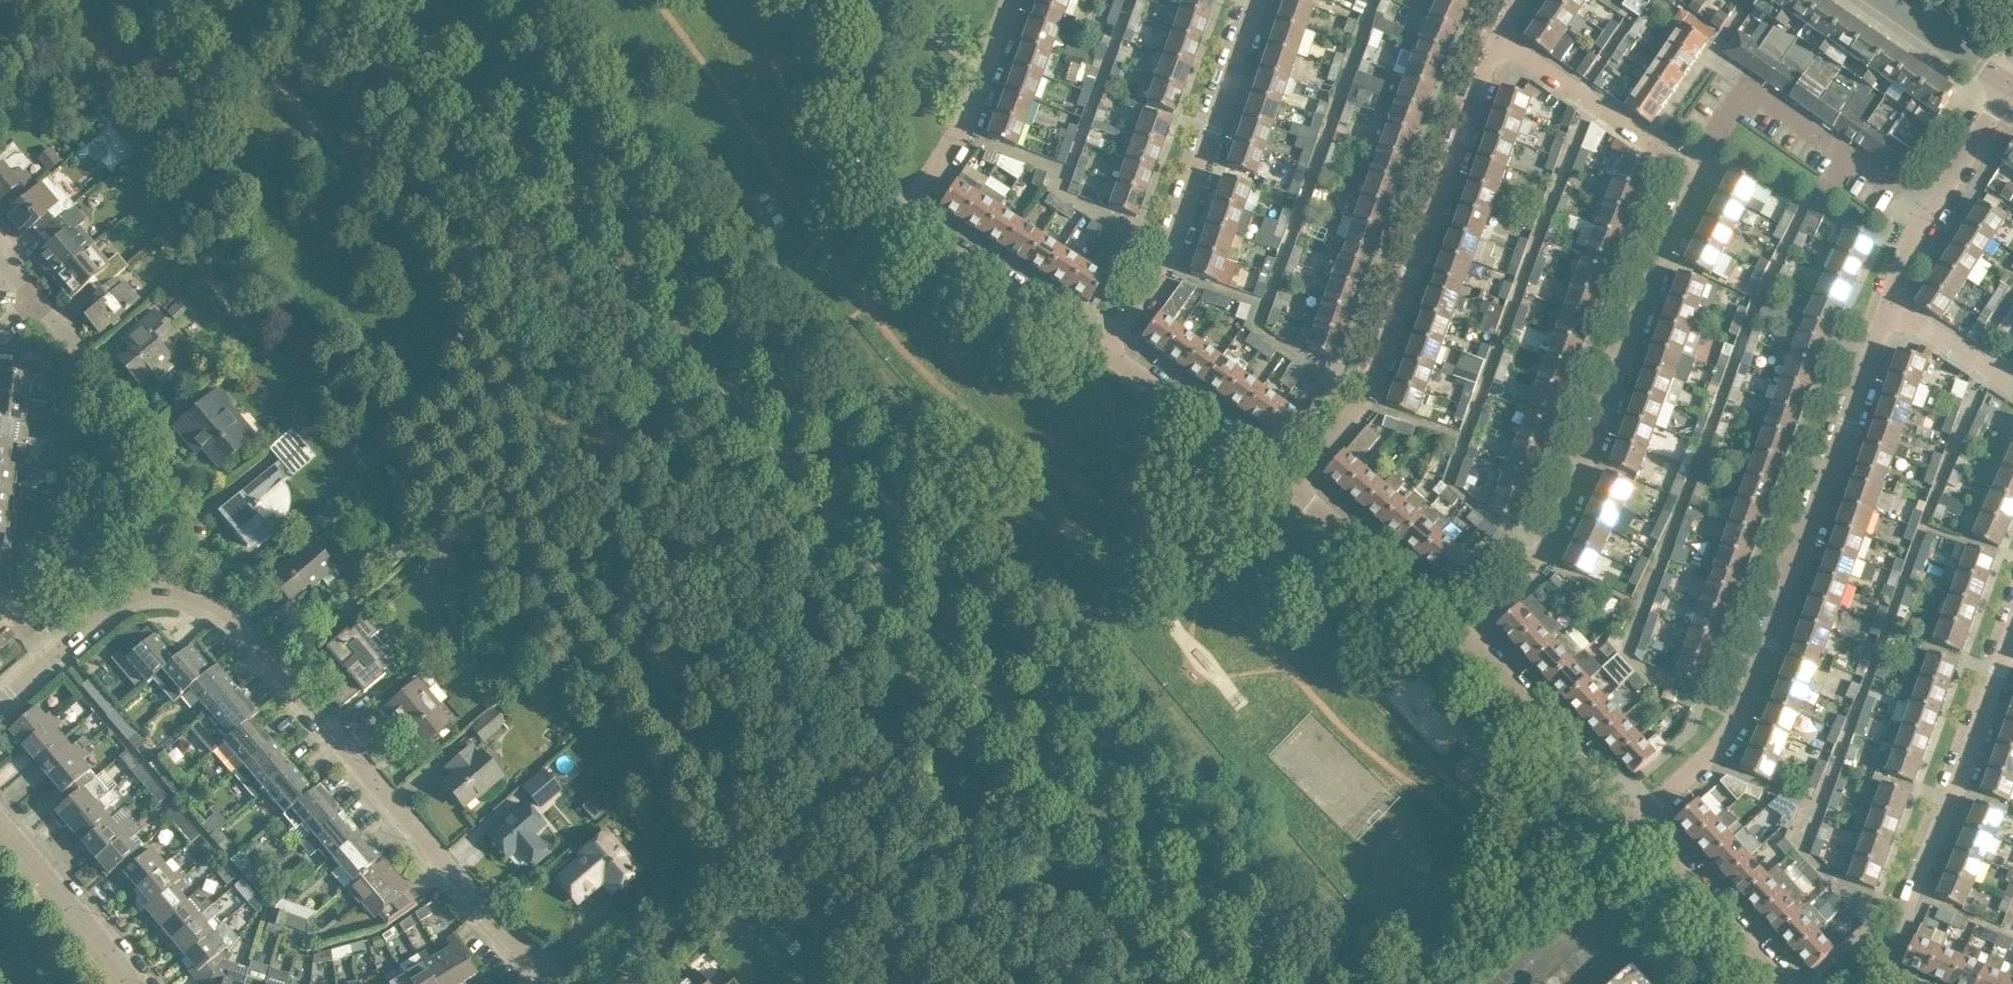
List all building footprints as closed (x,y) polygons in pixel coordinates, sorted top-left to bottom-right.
[(1034,12),(1058,20),(1060,14),(1062,15),(1068,0),(1037,0),(1035,5),(1036,6),(1034,12)] [(1113,7),(1121,10),(1125,0),(1115,0),(1113,7)] [(1181,6),(1208,16),(1214,0),(1183,0),(1181,6)] [(1277,21),(1302,29),(1311,5),(1297,0),(1284,0),(1277,21)] [(1392,0),(1381,0),(1375,11),(1371,28),(1406,42),(1410,32),(1383,20),(1392,0)] [(1465,6),(1452,0),(1438,0),(1430,17),(1456,29),(1455,28),(1465,6)] [(1540,18),(1564,34),(1578,14),(1557,0),(1552,0),(1540,18)] [(1578,14),(1588,0),(1557,0),(1578,14)] [(1623,5),(1640,17),(1645,10),(1649,4),(1643,0),(1626,0),(1623,5)] [(1698,14),(1707,2),(1704,0),(1695,0),(1690,8),(1698,14)] [(1757,50),(1790,0),(1760,0),(1755,8),(1767,16),(1751,39),(1739,31),(1724,52),(1746,67),(1757,50)] [(1757,50),(1779,65),(1823,0),(1790,0),(1757,50)] [(1823,0),(1779,65),(1801,80),(1845,15),(1823,0)] [(1145,5),(1137,2),(1132,16),(1141,19),(1145,5)] [(1199,40),(1208,16),(1181,6),(1172,30),(1199,40)] [(1113,7),(1107,23),(1115,26),(1121,10),(1113,7)] [(1639,18),(1647,23),(1652,15),(1645,10),(1640,17),(1639,18)] [(1721,29),(1729,17),(1720,11),(1712,23),(1721,29)] [(1031,17),(1022,40),(1049,50),(1058,27),(1055,26),(1058,20),(1034,12),(1032,18),(1031,17)] [(1690,14),(1672,40),(1697,57),(1708,40),(1717,34),(1718,33),(1717,33),(1690,14)] [(1822,95),(1860,39),(1866,30),(1845,15),(1801,80),(1822,95)] [(1141,19),(1132,16),(1123,40),(1132,43),(1141,19)] [(1446,52),(1456,29),(1430,17),(1419,40),(1416,47),(1442,57),(1444,51),(1446,52)] [(1358,21),(1349,18),(1344,33),(1353,36),(1358,21)] [(1575,42),(1564,34),(1540,18),(1527,38),(1562,62),(1575,42)] [(1641,30),(1642,29),(1647,23),(1639,18),(1634,26),(1640,30),(1641,30)] [(1604,32),(1611,37),(1620,25),(1613,20),(1604,32)] [(1277,21),(1269,45),(1294,54),(1302,29),(1277,21)] [(1634,26),(1628,34),(1634,38),(1640,30),(1634,26)] [(1172,30),(1163,54),(1191,64),(1199,40),(1172,30)] [(1844,109),(1881,54),(1888,45),(1866,30),(1860,39),(1822,95),(1844,109)] [(1596,45),(1603,50),(1611,37),(1604,32),(1596,45)] [(1628,34),(1616,51),(1624,56),(1629,48),(1631,50),(1637,41),(1634,38),(1628,34)] [(1069,38),(1062,55),(1082,62),(1085,63),(1091,46),(1069,38)] [(1023,42),(1015,65),(1041,74),(1050,78),(1059,54),(1049,50),(1022,40),(1022,42),(1023,42)] [(1672,40),(1660,57),(1685,74),(1697,57),(1672,40)] [(1094,59),(1102,62),(1108,46),(1100,43),(1094,59)] [(1269,45),(1260,69),(1286,78),(1294,54),(1269,45)] [(1866,124),(1910,59),(1888,45),(1881,54),(1844,109),(1866,124)] [(1376,50),(1367,47),(1362,61),(1371,64),(1376,50)] [(1433,87),(1441,63),(1440,63),(1442,57),(1416,47),(1413,53),(1404,76),(1433,87)] [(1128,52),(1119,49),(1114,64),(1123,67),(1128,52)] [(1747,68),(1767,82),(1779,65),(1757,50),(1746,67),(1747,68)] [(1624,56),(1616,51),(1611,59),(1618,64),(1624,56)] [(1591,52),(1577,72),(1584,77),(1598,57),(1591,52)] [(1332,67),(1341,70),(1346,56),(1337,53),(1332,67)] [(1182,88),(1191,64),(1163,54),(1155,78),(1182,88)] [(1685,74),(1660,57),(1649,74),(1674,90),(1685,74)] [(1931,74),(1910,59),(1866,124),(1887,139),(1931,74)] [(1371,64),(1362,61),(1353,84),(1385,96),(1389,83),(1367,75),(1371,64)] [(1081,65),(1075,81),(1077,81),(1085,84),(1083,89),(1091,92),(1100,68),(1091,65),(1085,63),(1082,62),(1081,65)] [(1118,82),(1123,67),(1114,64),(1109,78),(1118,82)] [(1015,65),(1006,89),(1032,98),(1041,74),(1015,65)] [(1801,80),(1779,65),(1767,82),(1789,97),(1801,80)] [(1328,81),(1336,83),(1341,70),(1332,67),(1328,81)] [(1260,69),(1252,93),(1277,102),(1281,93),(1288,96),(1294,80),(1286,78),(1260,69)] [(1674,90),(1649,74),(1642,84),(1638,90),(1663,107),(1674,90)] [(1931,74),(1887,139),(1875,156),(1899,173),(1955,91),(1931,74)] [(1424,110),(1433,87),(1404,76),(1396,100),(1423,109),(1424,110)] [(1599,76),(1594,84),(1601,89),(1606,81),(1599,76)] [(1146,103),(1173,113),(1182,88),(1155,78),(1146,103)] [(1789,97),(1811,112),(1822,95),(1801,80),(1789,97)] [(1385,96),(1353,84),(1345,108),(1354,112),(1356,105),(1378,113),(1385,96)] [(1505,87),(1496,110),(1523,119),(1532,96),(1523,93),(1505,87)] [(1006,89),(998,113),(1023,122),(1032,98),(1006,89)] [(1077,104),(1086,108),(1091,92),(1083,89),(1077,104)] [(1651,124),(1663,107),(1638,90),(1626,106),(1651,124)] [(1252,93),(1244,118),(1269,126),(1277,102),(1252,93)] [(1844,109),(1822,95),(1811,112),(1832,127),(1844,109)] [(1414,133),(1423,109),(1396,100),(1387,124),(1414,133)] [(1320,101),(1316,115),(1324,118),(1329,104),(1320,101)] [(1567,105),(1560,125),(1570,128),(1576,111),(1567,105)] [(1098,106),(1094,119),(1103,123),(1107,110),(1098,106)] [(1354,112),(1345,108),(1339,123),(1349,126),(1354,112)] [(1866,124),(1844,109),(1832,127),(1854,142),(1866,124)] [(1135,134),(1162,144),(1170,120),(1143,110),(1135,134)] [(1488,133),(1489,133),(1515,143),(1534,149),(1538,138),(1535,137),(1539,125),(1523,119),(1496,110),(1488,133)] [(1023,122),(998,113),(997,113),(996,112),(988,136),(1015,146),(1023,122)] [(1289,133),(1298,136),(1316,142),(1324,118),(1316,115),(1311,129),(1293,123),(1289,133)] [(1244,118),(1235,142),(1261,151),(1269,126),(1244,118)] [(1094,119),(1091,128),(1118,137),(1121,129),(1103,123),(1094,119)] [(1595,153),(1606,132),(1592,122),(1591,124),(1576,161),(1585,165),(1590,151),(1595,153)] [(1067,131),(1065,137),(1074,140),(1078,127),(1070,124),(1067,131)] [(1387,124),(1379,148),(1405,157),(1414,133),(1387,124)] [(1854,142),(1875,156),(1887,139),(1866,124),(1854,142)] [(107,125),(99,132),(108,143),(117,135),(108,125),(107,125)] [(1153,168),(1162,144),(1135,134),(1126,131),(1118,155),(1126,158),(1153,168)] [(1550,155),(1559,158),(1568,135),(1558,132),(1550,155)] [(1507,166),(1515,143),(1489,133),(1481,157),(1507,166)] [(1103,141),(1088,136),(1085,144),(1100,149),(1103,141)] [(1299,164),(1307,167),(1316,142),(1298,136),(1294,148),(1303,151),(1299,164)] [(1065,137),(1061,149),(1069,152),(1074,140),(1065,137)] [(1261,151),(1235,142),(1227,166),(1253,175),(1258,160),(1270,164),(1273,155),(1261,151)] [(1341,146),(1332,143),(1327,156),(1336,160),(1341,146)] [(2003,163),(2012,169),(2012,147),(2003,163)] [(1397,181),(1405,157),(1379,148),(1370,172),(1397,181)] [(50,150),(38,160),(49,172),(60,163),(50,150)] [(986,150),(983,160),(997,165),(1001,155),(986,150)] [(131,151),(121,158),(125,163),(133,156),(134,155),(131,151)] [(1605,173),(1643,188),(1653,164),(1627,154),(1624,160),(1612,156),(1605,173)] [(997,165),(997,166),(1017,179),(1026,165),(1015,161),(1001,155),(997,165)] [(1081,155),(1076,168),(1086,171),(1091,159),(1081,155)] [(1545,168),(1555,171),(1559,158),(1550,155),(1545,168)] [(0,166),(0,201),(2,199),(10,208),(38,185),(24,168),(30,164),(23,156),(12,156),(0,166)] [(1332,173),(1336,160),(1327,156),(1322,170),(1332,173)] [(1481,157),(1472,181),(1498,190),(1507,166),(1481,157)] [(1118,183),(1144,192),(1153,168),(1126,158),(1118,183)] [(1580,177),(1585,165),(1576,161),(1571,173),(1580,177)] [(1289,193),(1298,196),(1307,167),(1299,164),(1289,193)] [(1076,168),(1067,191),(1087,198),(1091,187),(1081,184),(1086,171),(1076,168)] [(1032,184),(1042,187),(1047,172),(1037,169),(1032,184)] [(1733,169),(1721,192),(1746,205),(1758,182),(1733,169)] [(112,175),(111,178),(114,181),(117,181),(123,177),(123,173),(121,170),(117,170),(112,175)] [(1388,205),(1397,181),(1370,172),(1361,195),(1388,205)] [(955,182),(939,206),(961,220),(984,185),(982,187),(961,173),(956,182),(955,182)] [(1633,212),(1642,191),(1643,188),(1605,173),(1605,174),(1617,179),(1607,202),(1633,212)] [(10,208),(0,217),(19,238),(37,222),(45,232),(65,214),(73,207),(74,207),(48,176),(38,185),(10,208)] [(1224,176),(1215,200),(1241,209),(1250,185),(1224,176)] [(1489,214),(1498,190),(1472,181),(1463,205),(1489,214)] [(1109,207),(1135,217),(1144,192),(1118,183),(1109,207)] [(2010,201),(2012,199),(2012,197),(2012,185),(2009,183),(2001,195),(2010,201)] [(961,220),(982,234),(998,209),(1005,198),(984,185),(961,220)] [(1538,189),(1533,203),(1542,206),(1547,192),(1538,189)] [(1323,193),(1315,190),(1309,205),(1317,208),(1323,193)] [(1721,192),(1710,215),(1734,228),(1746,205),(1721,192)] [(1044,201),(1057,210),(1063,201),(1050,193),(1044,201)] [(1572,197),(1563,193),(1557,209),(1566,213),(1579,218),(1583,209),(1569,204),(1572,197)] [(1388,206),(1388,205),(1361,195),(1352,221),(1380,231),(1389,206),(1388,206)] [(1215,200),(1207,225),(1233,234),(1246,238),(1254,214),(1241,209),(1215,200)] [(1071,218),(1076,210),(1063,201),(1057,210),(1071,218)] [(1598,226),(1624,236),(1633,212),(1607,202),(1598,226)] [(1982,202),(1969,222),(1993,238),(2006,217),(1982,202)] [(1537,220),(1542,206),(1533,203),(1528,217),(1537,220)] [(1309,205),(1305,218),(1313,221),(1317,208),(1309,205)] [(1463,205),(1455,229),(1481,238),(1488,219),(1489,214),(1463,205)] [(65,214),(45,232),(43,234),(50,243),(34,257),(52,278),(93,243),(79,226),(85,221),(73,207),(65,214)] [(1279,222),(1287,225),(1292,211),(1284,208),(1279,222)] [(982,234),(1003,247),(1019,223),(998,209),(982,234)] [(1561,226),(1566,213),(1557,209),(1551,222),(1561,226)] [(1814,238),(1825,216),(1810,209),(1800,231),(1808,235),(1814,238)] [(1788,227),(1795,214),(1787,210),(1780,223),(1788,227)] [(1710,215),(1698,238),(1722,251),(1734,228),(1710,215)] [(1258,230),(1254,241),(1278,250),(1282,239),(1287,225),(1279,222),(1265,218),(1261,231),(1258,230)] [(1086,229),(1099,237),(1105,228),(1092,220),(1086,229)] [(1372,252),(1380,231),(1352,221),(1344,242),(1342,248),(1369,258),(1371,252),(1372,252)] [(1993,238),(1969,222),(1956,243),(1980,258),(1993,238)] [(1003,247),(1024,261),(1040,237),(1019,223),(1003,247)] [(1788,227),(1780,223),(1773,236),(1782,240),(1788,227)] [(1839,250),(1864,262),(1865,262),(1876,239),(1839,223),(1833,237),(1843,242),(1839,250)] [(1207,225),(1198,249),(1225,258),(1233,234),(1207,225)] [(1614,260),(1624,236),(1598,226),(1588,250),(1614,260)] [(1118,237),(1105,228),(1099,237),(1113,246),(1118,237)] [(1445,251),(1485,266),(1495,269),(1498,258),(1493,256),(1497,244),(1481,238),(1455,229),(1453,228),(1445,251)] [(166,245),(175,237),(169,230),(160,238),(166,245)] [(1802,248),(1808,235),(1800,231),(1793,244),(1802,248)] [(1024,261),(1045,274),(1061,250),(1040,237),(1024,261)] [(1521,237),(1516,251),(1525,254),(1530,241),(1521,237)] [(1565,246),(1545,238),(1534,269),(1543,273),(1548,258),(1559,262),(1565,246)] [(1698,238),(1686,261),(1688,262),(1704,270),(1711,274),(1712,272),(1728,281),(1738,261),(1722,253),(1722,251),(1698,238)] [(93,243),(52,278),(70,299),(97,277),(104,286),(115,277),(128,265),(117,253),(108,261),(93,243)] [(1980,258),(1956,243),(1943,263),(1967,279),(1980,258)] [(1288,262),(1297,265),(1302,249),(1294,246),(1288,262)] [(1367,264),(1369,258),(1342,248),(1339,254),(1330,277),(1358,287),(1360,288),(1368,264),(1367,264)] [(1198,249),(1190,273),(1217,283),(1217,282),(1230,287),(1238,263),(1225,258),(1198,249)] [(1045,274),(1067,288),(1082,264),(1061,250),(1045,274)] [(1827,274),(1852,286),(1864,262),(1839,250),(1827,274)] [(1438,275),(1436,281),(1461,290),(1464,284),(1473,261),(1445,251),(1437,275),(1438,275)] [(1516,251),(1508,274),(1516,277),(1520,266),(1525,254),(1516,251)] [(1262,271),(1270,274),(1275,260),(1266,257),(1262,271)] [(1761,257),(1756,267),(1765,272),(1771,262),(1761,257)] [(1574,284),(1602,294),(1610,269),(1583,260),(1574,284)] [(1288,262),(1283,275),(1292,278),(1294,273),(1297,265),(1288,262)] [(1792,267),(1784,263),(1777,276),(1785,280),(1792,267)] [(1967,279),(1943,263),(1930,283),(1954,299),(1967,279)] [(1104,277),(1082,264),(1067,288),(1088,302),(1104,278),(1104,277)] [(1756,267),(1749,282),(1758,286),(1765,272),(1756,267)] [(1539,284),(1543,273),(1534,269),(1529,281),(1539,284)] [(1270,274),(1262,271),(1253,295),(1262,298),(1270,274)] [(1681,272),(1673,296),(1699,306),(1708,282),(1708,281),(1681,272)] [(1817,295),(1843,308),(1844,307),(1843,307),(1852,286),(1827,274),(1817,295)] [(1785,280),(1777,276),(1770,291),(1778,295),(1785,280)] [(105,286),(84,303),(91,311),(85,316),(99,333),(139,299),(125,282),(121,285),(115,277),(104,286),(105,286)] [(1350,311),(1358,287),(1330,277),(1322,301),(1350,311)] [(1432,286),(1425,307),(1451,317),(1454,308),(1463,311),(1467,299),(1458,296),(1461,290),(1436,281),(1434,287),(1432,286)] [(1504,281),(1499,297),(1508,300),(1514,284),(1504,281)] [(1182,282),(1141,337),(1162,353),(1179,329),(1170,323),(1197,287),(1182,282)] [(1994,296),(2002,301),(2010,287),(2003,282),(1994,296)] [(1954,299),(1930,283),(1917,304),(1941,319),(1954,299)] [(1593,318),(1602,294),(1574,284),(1565,308),(1593,318)] [(1204,290),(1201,298),(1226,307),(1232,299),(1204,290)] [(1545,301),(1525,293),(1516,318),(1525,321),(1536,325),(1545,301)] [(1276,295),(1274,302),(1271,309),(1280,312),(1284,298),(1276,295)] [(1832,329),(1833,330),(1843,308),(1817,295),(1806,317),(1803,324),(1829,335),(1832,329)] [(1673,296),(1664,320),(1691,330),(1699,306),(1673,296)] [(1986,309),(1993,314),(2002,301),(1994,296),(1986,309)] [(1790,307),(1767,297),(1762,306),(1786,316),(1790,307)] [(1496,333),(1506,306),(1486,299),(1482,311),(1487,313),(1481,328),(1496,333)] [(177,301),(164,312),(173,322),(185,311),(177,301)] [(1322,301),(1314,324),(1316,325),(1342,334),(1350,311),(1322,301)] [(1235,317),(1245,321),(1251,306),(1241,302),(1235,317)] [(1738,304),(1733,318),(1743,322),(1748,308),(1738,304)] [(1786,316),(1762,306),(1757,316),(1782,325),(1786,316)] [(1425,310),(1417,332),(1442,341),(1451,317),(1425,307),(1424,310),(1425,310)] [(1557,332),(1584,342),(1593,318),(1565,308),(1557,332)] [(1280,312),(1271,309),(1266,323),(1275,326),(1280,312)] [(123,338),(132,349),(119,360),(139,383),(151,372),(156,378),(174,362),(158,344),(172,332),(154,311),(123,338)] [(2002,322),(2009,327),(2012,321),(2012,318),(2007,315),(2002,322)] [(1520,334),(1525,321),(1516,318),(1511,331),(1520,334)] [(1728,332),(1738,335),(1743,322),(1733,318),(1728,332)] [(1664,320),(1655,344),(1682,354),(1693,358),(1702,334),(1691,330),(1664,320)] [(1968,337),(1975,341),(1986,325),(1978,321),(1968,336),(1968,337)] [(1792,354),(1820,365),(1828,341),(1827,341),(1829,335),(1803,324),(1800,331),(1788,327),(1784,338),(1796,342),(1792,354)] [(1307,348),(1334,358),(1343,335),(1342,334),(1316,325),(1307,348)] [(1761,330),(1753,327),(1749,339),(1757,342),(1761,330)] [(1162,353),(1182,367),(1199,344),(1179,329),(1162,353)] [(1251,332),(1245,340),(1258,350),(1264,341),(1251,332)] [(1417,332),(1408,357),(1434,366),(1442,341),(1417,332)] [(1575,366),(1584,342),(1557,332),(1548,356),(1575,366)] [(1744,351),(1740,362),(1749,365),(1757,342),(1749,339),(1744,351)] [(1993,353),(1993,352),(1998,345),(1990,340),(1985,348),(1993,353)] [(1264,341),(1258,350),(1270,359),(1276,350),(1264,341)] [(1483,341),(1479,354),(1487,357),(1492,344),(1483,341)] [(1725,342),(1716,366),(1725,370),(1734,346),(1725,342)] [(1182,367),(1203,382),(1220,359),(1199,344),(1182,367)] [(1655,344),(1647,368),(1685,382),(1688,383),(1696,359),(1693,358),(1682,354),(1655,344)] [(1900,350),(1892,373),(1920,383),(1924,372),(1926,372),(1929,364),(1927,363),(1928,359),(1933,352),(1922,345),(1916,355),(1900,350)] [(1220,359),(1203,382),(1223,397),(1240,373),(1241,374),(1247,365),(1226,349),(1220,359)] [(1454,373),(1478,382),(1487,357),(1464,349),(1463,349),(1454,373)] [(1820,365),(1792,354),(1779,350),(1775,360),(1788,365),(1783,378),(1810,387),(1812,388),(1820,365)] [(45,355),(43,355),(21,351),(18,373),(0,371),(0,395),(29,399),(32,376),(34,365),(43,366),(44,356),(45,355)] [(1513,354),(1504,351),(1499,366),(1508,369),(1513,354)] [(1539,381),(1567,390),(1575,366),(1548,356),(1539,381)] [(1408,357),(1399,381),(1425,390),(1434,366),(1433,366),(1408,357)] [(1298,379),(1304,371),(1292,362),(1286,370),(1298,379)] [(1502,384),(1508,369),(1499,366),(1493,381),(1502,384)] [(1711,380),(1720,383),(1725,370),(1716,366),(1711,380)] [(1642,381),(1638,393),(1665,402),(1676,406),(1685,382),(1647,368),(1642,381)] [(1304,371),(1298,379),(1311,389),(1317,380),(1304,371)] [(1240,373),(1223,397),(1243,412),(1260,388),(1241,374),(1240,373)] [(1745,376),(1736,373),(1732,386),(1740,389),(1745,376)] [(1892,373),(1884,396),(1885,396),(1885,397),(1911,407),(1912,405),(1921,408),(1927,391),(1925,387),(1919,384),(1920,383),(1892,373)] [(1810,387),(1783,378),(1772,374),(1769,382),(1780,386),(1774,402),(1802,411),(1810,387)] [(1425,390),(1399,381),(1398,381),(1389,405),(1417,415),(1417,414),(1425,390)] [(1558,414),(1567,390),(1539,381),(1531,404),(1558,414)] [(1740,389),(1732,386),(1727,399),(1736,402),(1740,389)] [(1243,412),(1264,426),(1281,403),(1260,388),(1243,412)] [(217,390),(174,427),(187,442),(193,437),(218,467),(250,440),(224,410),(230,406),(217,390)] [(1465,391),(1461,403),(1469,406),(1474,394),(1469,392),(1465,391)] [(1478,424),(1487,428),(1492,413),(1514,421),(1518,411),(1520,404),(1489,393),(1478,424)] [(1638,393),(1629,417),(1656,426),(1667,430),(1676,406),(1665,402),(1638,393)] [(1281,403),(1264,426),(1284,442),(1301,418),(1298,416),(1305,406),(1288,394),(1281,403)] [(16,422),(25,423),(29,399),(0,395),(0,418),(16,421),(16,422)] [(332,395),(323,401),(332,412),(340,405),(332,395)] [(1885,397),(1877,421),(1903,430),(1911,407),(1885,397)] [(45,410),(46,401),(34,399),(32,408),(45,410)] [(1703,401),(1698,414),(1707,418),(1712,404),(1703,401)] [(1793,435),(1802,411),(1774,402),(1773,406),(1766,426),(1793,435)] [(1461,403),(1456,416),(1464,419),(1469,406),(1461,403)] [(1952,404),(1947,419),(1955,422),(1961,407),(1960,407),(1952,404)] [(1974,423),(1982,427),(1988,413),(1980,410),(1974,423)] [(1519,439),(1546,449),(1555,424),(1528,414),(1519,439)] [(1698,414),(1694,426),(1703,429),(1707,418),(1698,414)] [(1383,426),(1398,431),(1401,421),(1386,416),(1383,426)] [(1629,417),(1620,441),(1647,451),(1656,426),(1629,417)] [(13,443),(16,422),(16,421),(0,418),(0,441),(13,443)] [(1955,422),(1947,419),(1942,432),(1951,434),(1955,422)] [(1728,423),(1719,420),(1714,434),(1723,437),(1728,423)] [(1416,426),(1401,421),(1398,431),(1412,436),(1416,426)] [(1867,444),(1894,453),(1906,458),(1909,448),(1898,444),(1903,430),(1877,421),(1869,443),(1867,443),(1867,444)] [(1976,441),(1982,427),(1974,423),(1968,437),(1976,441)] [(1483,440),(1487,428),(1478,424),(1473,437),(1483,440)] [(1345,452),(1326,474),(1346,490),(1365,469),(1355,460),(1360,454),(1363,457),(1381,437),(1368,426),(1346,452),(1345,452)] [(1784,459),(1793,435),(1766,426),(1757,450),(1784,459)] [(279,460),(218,512),(247,547),(257,547),(283,526),(279,522),(283,518),(286,514),(288,510),(289,505),(290,499),(289,494),(288,489),(285,485),(282,481),(286,477),(279,469),(306,445),(292,428),(269,448),(279,460)] [(1714,461),(1723,437),(1714,434),(1705,458),(1714,461)] [(1445,453),(1450,438),(1440,435),(1435,449),(1445,453)] [(28,438),(27,444),(30,445),(29,453),(41,455),(43,447),(46,447),(47,441),(28,438)] [(1457,441),(1450,438),(1445,453),(1452,455),(1457,441)] [(1511,463),(1537,473),(1546,449),(1519,439),(1511,463)] [(1966,440),(1963,448),(1972,451),(1975,444),(1966,440)] [(9,464),(13,443),(0,441),(0,464),(18,467),(18,466),(9,464)] [(1620,441),(1612,465),(1614,465),(1638,474),(1639,474),(1647,451),(1620,441)] [(16,451),(29,453),(30,445),(27,444),(18,443),(16,451)] [(1860,467),(1860,468),(1858,473),(1881,481),(1883,475),(1886,476),(1894,453),(1867,444),(1859,467),(1860,467)] [(1686,448),(1680,463),(1689,466),(1695,451),(1686,448)] [(1776,483),(1784,459),(1757,450),(1748,474),(1776,483)] [(1934,452),(1929,466),(1938,469),(1943,455),(1934,452)] [(1959,457),(1953,470),(1961,474),(1967,460),(1959,457)] [(1461,472),(1469,475),(1474,461),(1466,458),(1461,472)] [(1528,497),(1537,473),(1511,463),(1502,487),(1528,497)] [(1675,477),(1684,480),(1689,466),(1680,463),(1675,477)] [(0,464),(0,487),(15,489),(18,467),(0,464)] [(1929,466),(1923,481),(1933,485),(1938,469),(1929,466)] [(2012,497),(2012,469),(2006,466),(1995,489),(2012,497)] [(1702,468),(1697,482),(1705,485),(1710,471),(1702,468)] [(1346,490),(1365,507),(1384,485),(1365,469),(1346,490)] [(1956,487),(1961,474),(1953,470),(1947,483),(1956,487)] [(1609,471),(1598,495),(1622,507),(1634,483),(1609,471)] [(1469,475),(1461,472),(1456,486),(1464,489),(1469,475)] [(1384,485),(1365,507),(1384,523),(1403,501),(1394,493),(1398,487),(1403,482),(1394,473),(1384,485)] [(1856,479),(1855,478),(1846,502),(1872,511),(1880,488),(1879,487),(1881,481),(1858,473),(1856,478),(1856,479)] [(1767,507),(1776,483),(1748,474),(1740,498),(1767,507)] [(1403,482),(1398,487),(1408,495),(1413,490),(1403,482)] [(1701,498),(1705,485),(1697,482),(1688,506),(1711,514),(1715,503),(1701,498)] [(15,489),(0,487),(0,510),(11,512),(15,489)] [(1448,487),(1441,495),(1451,504),(1458,496),(1448,487)] [(1493,511),(1520,521),(1528,497),(1502,487),(1493,511)] [(19,498),(31,500),(32,491),(20,489),(19,498)] [(2010,524),(2012,517),(2012,497),(1995,489),(1984,513),(2010,524)] [(1403,501),(1384,523),(1404,539),(1422,517),(1430,508),(1432,506),(1413,490),(1408,495),(1403,501)] [(45,493),(32,491),(31,500),(44,502),(45,493)] [(1966,504),(1943,494),(1939,504),(1938,504),(1932,517),(1940,520),(1944,511),(1959,518),(1966,504)] [(1598,495),(1587,518),(1611,530),(1622,507),(1598,495)] [(1758,531),(1767,507),(1740,498),(1731,522),(1758,531)] [(1846,502),(1838,525),(1839,526),(1863,535),(1872,511),(1846,502)] [(1422,517),(1404,539),(1423,555),(1441,534),(1432,526),(1442,515),(1432,506),(1430,508),(1422,517)] [(1908,524),(1918,528),(1923,512),(1914,508),(1908,524)] [(1656,522),(1664,526),(1670,513),(1662,509),(1656,522)] [(15,550),(17,536),(14,535),(17,513),(11,512),(0,510),(0,548),(15,550)] [(1475,510),(1467,518),(1479,528),(1486,520),(1475,510)] [(1974,536),(1999,547),(2010,524),(1984,513),(1974,536)] [(1685,515),(1680,529),(1688,532),(1693,518),(1685,515)] [(34,534),(45,536),(47,520),(37,518),(34,534)] [(1587,518),(1576,542),(1601,554),(1611,530),(1587,518)] [(1486,520),(1479,528),(1491,538),(1498,530),(1486,520)] [(1649,536),(1657,540),(1664,526),(1656,522),(1649,536)] [(1758,531),(1731,522),(1723,545),(1751,555),(1760,532),(1758,531)] [(1918,528),(1908,524),(1903,538),(1913,541),(1918,528)] [(1863,535),(1839,526),(1830,550),(1855,559),(1863,535)] [(1680,529),(1669,558),(1678,561),(1683,547),(1688,532),(1680,529)] [(1461,550),(1441,534),(1423,555),(1442,572),(1461,550)] [(1707,539),(1700,560),(1705,562),(1704,564),(1714,568),(1712,574),(1739,584),(1741,578),(1743,578),(1751,555),(1723,545),(1707,539)] [(294,558),(269,579),(283,595),(261,614),(288,645),(304,632),(289,614),(297,607),(291,600),(309,585),(311,588),(322,579),(328,587),(342,575),(313,541),(300,553),(299,552),(293,557),(294,558)] [(1576,542),(1565,565),(1590,577),(1601,554),(1576,542)] [(1923,542),(1919,555),(1927,558),(1932,545),(1923,542)] [(1961,570),(1987,580),(1996,555),(1970,546),(1961,570)] [(1480,566),(1461,550),(1442,572),(1461,588),(1480,566)] [(1855,559),(1830,550),(1822,574),(1846,582),(1855,559)] [(1919,555),(1910,580),(1918,582),(1927,558),(1919,555)] [(1641,573),(1648,560),(1642,557),(1640,556),(1634,569),(1641,573)] [(1896,557),(1891,572),(1900,575),(1906,561),(1896,557)] [(1635,586),(1641,573),(1634,569),(1627,582),(1635,586)] [(1952,594),(1978,604),(1987,580),(1961,570),(1952,594)] [(1664,572),(1658,588),(1667,591),(1673,575),(1664,572)] [(1896,588),(1900,575),(1891,572),(1886,585),(1896,588)] [(1711,580),(1703,604),(1729,613),(1730,614),(1739,590),(1737,590),(1739,584),(1712,574),(1710,580),(1711,580)] [(1846,582),(1822,574),(1813,597),(1812,596),(1812,597),(1838,606),(1846,582)] [(1555,576),(1545,586),(1551,593),(1561,584),(1555,576)] [(1910,580),(1901,603),(1910,606),(1918,582),(1910,580)] [(1593,589),(1579,582),(1575,592),(1589,599),(1593,589)] [(1658,588),(1653,602),(1662,605),(1667,591),(1658,588)] [(1943,618),(1970,628),(1978,604),(1952,594),(1943,618)] [(1532,595),(1499,625),(1517,644),(1538,625),(1549,614),(1532,596),(1532,595)] [(1605,595),(1598,606),(1605,612),(1613,611),(1617,601),(1605,595)] [(1838,606),(1812,597),(1804,620),(1829,630),(1838,606)] [(1905,620),(1910,606),(1901,603),(1896,617),(1905,620)] [(1720,637),(1729,613),(1703,604),(1694,627),(1720,637)] [(1879,605),(1874,619),(1884,623),(1889,608),(1879,605)] [(1658,614),(1650,611),(1641,635),(1650,638),(1658,614)] [(456,612),(444,621),(451,629),(462,619),(456,612)] [(1549,614),(1538,625),(1517,644),(1534,662),(1566,633),(1549,614)] [(1943,618),(1934,642),(1961,652),(1970,628),(1943,618)] [(346,631),(326,647),(350,676),(329,694),(340,708),(362,689),(364,692),(385,674),(382,672),(399,658),(396,655),(395,655),(393,653),(379,652),(369,639),(370,625),(368,623),(369,622),(366,619),(349,634),(346,631)] [(1879,636),(1884,623),(1874,619),(1869,633),(1879,636)] [(1829,630),(1804,620),(1795,643),(1797,644),(1796,645),(1795,650),(1819,659),(1821,652),(1829,630)] [(134,622),(114,638),(123,648),(119,651),(146,683),(153,678),(162,670),(161,670),(175,658),(154,634),(148,627),(142,632),(134,622)] [(1712,660),(1720,637),(1694,627),(1686,651),(1713,661),(1712,660)] [(1534,662),(1550,681),(1583,652),(1566,633),(1534,662)] [(1645,652),(1650,638),(1641,635),(1636,649),(1642,651),(1645,652)] [(1889,637),(1880,661),(1889,664),(1894,651),(1891,650),(1895,639),(1889,637)] [(1610,661),(1618,653),(1608,642),(1600,649),(1610,661)] [(190,645),(175,658),(161,670),(162,670),(153,678),(173,702),(183,693),(188,689),(211,669),(190,645)] [(1585,650),(1583,652),(1550,681),(1568,700),(1589,681),(1602,669),(1585,650)] [(1781,678),(1783,679),(1808,689),(1818,667),(1816,666),(1819,659),(1795,650),(1792,656),(1791,655),(1781,678)] [(1863,650),(1854,675),(1864,678),(1867,669),(1873,653),(1863,650)] [(1704,684),(1713,661),(1686,651),(1677,675),(1704,684)] [(1922,676),(1949,686),(1958,661),(1931,651),(1922,676)] [(1635,672),(1618,653),(1610,661),(1602,668),(1619,687),(1627,679),(1635,672)] [(1884,679),(1889,664),(1880,661),(1875,676),(1884,679)] [(188,689),(208,713),(237,688),(217,664),(211,669),(188,689)] [(387,707),(382,711),(391,720),(407,739),(413,734),(422,746),(449,723),(437,709),(440,707),(426,690),(434,683),(423,669),(403,686),(406,690),(387,707)] [(1638,691),(1646,683),(1635,672),(1627,679),(1638,691)] [(91,676),(82,684),(80,685),(107,716),(118,707),(91,676)] [(1913,700),(1940,710),(1949,686),(1922,676),(1913,700)] [(1783,679),(1773,702),(1798,712),(1808,689),(1783,679)] [(1568,700),(1584,718),(1606,699),(1589,681),(1568,700)] [(1844,696),(1854,700),(1861,685),(1851,681),(1844,696)] [(1662,697),(1677,702),(1681,692),(1666,687),(1662,697)] [(208,713),(191,728),(211,752),(213,750),(228,737),(229,737),(252,717),(252,718),(258,713),(238,688),(208,713)] [(1677,702),(1692,707),(1695,697),(1681,692),(1677,702)] [(1868,696),(1863,710),(1871,713),(1876,699),(1868,696)] [(1900,696),(1891,720),(1904,725),(1931,734),(1940,710),(1913,700),(1900,696)] [(1623,717),(1606,699),(1584,718),(1601,737),(1623,717)] [(1798,712),(1773,702),(1763,725),(1789,735),(1798,712)] [(8,731),(22,747),(57,717),(51,711),(44,717),(36,707),(8,731)] [(1858,723),(1854,734),(1863,737),(1871,713),(1863,710),(1858,723)] [(493,712),(472,730),(481,741),(503,723),(493,712)] [(1837,714),(1832,726),(1842,731),(1847,718),(1837,714)] [(113,723),(128,740),(137,733),(122,715),(113,723)] [(22,747),(36,762),(63,739),(55,730),(62,724),(57,717),(22,747)] [(228,737),(213,750),(234,774),(243,766),(272,741),(252,718),(252,717),(229,737),(228,737)] [(1640,736),(1623,717),(1601,737),(1618,755),(1640,736)] [(1891,720),(1882,744),(1895,749),(1923,759),(1931,734),(1904,725),(1891,720)] [(2012,749),(2012,722),(2008,720),(2000,744),(2012,749)] [(1762,724),(1752,747),(1779,758),(1789,735),(1763,725),(1762,724)] [(1836,745),(1842,731),(1832,726),(1826,741),(1836,745)] [(145,742),(137,733),(128,740),(136,750),(145,742)] [(1635,774),(1668,745),(1659,735),(1648,745),(1640,736),(1618,755),(1635,774)] [(63,739),(36,762),(49,778),(87,745),(90,742),(85,736),(71,748),(63,739)] [(264,790),(293,766),(272,741),(243,766),(234,774),(254,798),(264,790)] [(1859,747),(1850,744),(1845,758),(1854,761),(1859,747)] [(2012,776),(2012,749),(2000,744),(1991,768),(2012,776)] [(87,745),(49,778),(58,789),(54,793),(63,804),(95,777),(82,761),(93,751),(87,745)] [(472,746),(449,766),(455,774),(444,783),(464,806),(476,795),(477,797),(501,776),(481,752),(478,754),(472,746)] [(1779,758),(1752,747),(1743,769),(1769,781),(1769,780),(1779,758)] [(1887,773),(1914,782),(1923,759),(1895,749),(1887,773)] [(119,757),(132,772),(140,765),(127,750),(119,757)] [(156,758),(148,764),(169,788),(177,782),(156,758)] [(1820,759),(1814,773),(1822,776),(1828,763),(1820,759)] [(132,772),(146,788),(154,781),(140,765),(132,772)] [(313,789),(293,766),(264,790),(285,814),(291,809),(313,790),(313,789)] [(545,768),(523,787),(542,809),(563,790),(545,768)] [(1991,768),(1982,792),(2009,802),(2012,791),(2012,776),(1991,768)] [(1813,799),(1822,776),(1814,773),(1804,795),(1813,799)] [(1728,775),(1721,781),(1721,782),(1738,800),(1745,794),(1749,784),(1734,778),(1728,775)] [(63,804),(55,811),(59,816),(56,818),(56,821),(61,827),(64,828),(67,825),(69,827),(109,792),(95,777),(63,804)] [(1846,781),(1838,778),(1833,792),(1842,795),(1846,781)] [(167,797),(154,781),(146,788),(159,803),(167,797)] [(177,782),(169,788),(177,798),(185,791),(177,782)] [(1875,806),(1902,816),(1911,792),(1892,785),(1883,782),(1875,806)] [(303,823),(311,833),(340,808),(319,784),(313,789),(313,790),(291,809),(285,814),(297,828),(303,823)] [(1763,790),(1749,784),(1745,794),(1759,800),(1763,790)] [(114,789),(109,792),(69,827),(82,842),(110,818),(104,811),(121,797),(114,789)] [(1836,809),(1842,795),(1833,792),(1828,806),(1836,809)] [(1699,800),(1677,820),(1694,839),(1716,819),(1699,800)] [(1799,805),(1789,801),(1783,816),(1793,820),(1795,815),(1799,805)] [(1979,801),(1968,825),(1994,836),(2004,812),(1980,802),(1979,801)] [(166,817),(171,820),(180,812),(171,802),(166,817)] [(508,857),(516,850),(527,864),(545,848),(533,835),(544,826),(526,805),(489,836),(508,857)] [(1866,831),(1893,841),(1902,816),(1875,806),(1866,831)] [(328,860),(332,857),(361,833),(340,808),(311,833),(300,843),(311,856),(319,849),(328,860)] [(1716,819),(1694,839),(1711,858),(1733,838),(1726,831),(1737,821),(1729,811),(1730,810),(1728,808),(1716,819)] [(191,843),(200,835),(180,812),(171,820),(191,843)] [(82,842),(96,858),(136,823),(130,817),(118,827),(110,818),(82,842)] [(202,826),(210,836),(218,830),(210,820),(202,826)] [(110,874),(114,870),(113,870),(136,850),(143,845),(135,835),(142,830),(136,823),(96,858),(110,874)] [(1994,836),(1968,825),(1958,849),(1984,860),(1994,836)] [(1733,838),(1711,858),(1728,876),(1750,857),(1763,845),(1745,826),(1733,838)] [(1829,829),(1821,826),(1816,840),(1824,843),(1829,829)] [(226,839),(218,830),(210,836),(219,846),(226,839)] [(1858,855),(1884,865),(1893,841),(1866,831),(1858,855)] [(352,882),(382,857),(361,833),(332,857),(339,866),(352,882)] [(584,858),(558,880),(577,901),(602,879),(612,891),(637,870),(606,833),(581,854),(584,858)] [(1787,857),(1795,849),(1785,838),(1777,845),(1787,857)] [(1819,857),(1824,843),(1816,840),(1811,854),(1819,857)] [(207,857),(214,851),(206,843),(199,848),(207,857)] [(142,857),(136,850),(113,870),(114,870),(123,882),(128,878),(137,889),(166,864),(152,848),(142,857)] [(1984,860),(1958,849),(1948,873),(1974,884),(1984,860)] [(214,851),(207,857),(210,860),(214,865),(220,859),(214,851)] [(1846,851),(1837,875),(1849,879),(1849,880),(1873,888),(1875,889),(1884,865),(1858,855),(1846,851)] [(1794,863),(1796,865),(1804,874),(1812,867),(1808,863),(1802,856),(1794,863)] [(352,882),(350,884),(364,901),(361,904),(375,919),(379,916),(387,925),(417,905),(415,903),(405,891),(408,888),(382,857),(352,882)] [(1750,857),(1728,876),(1745,895),(1767,875),(1766,875),(1750,857)] [(137,896),(136,900),(136,904),(138,908),(141,911),(141,912),(145,909),(145,908),(173,884),(174,885),(180,880),(182,879),(185,875),(172,859),(166,864),(137,889),(140,892),(140,893),(137,896)] [(243,875),(251,884),(265,873),(256,863),(243,875)] [(1795,883),(1786,874),(1778,865),(1766,875),(1767,875),(1745,895),(1762,913),(1795,884),(1795,883)] [(226,866),(217,874),(227,884),(235,877),(226,866)] [(1815,886),(1823,879),(1812,867),(1804,874),(1812,883),(1815,886)] [(273,883),(265,873),(251,884),(260,894),(260,893),(273,883)] [(1974,884),(1948,873),(1938,896),(1964,907),(1974,884)] [(173,884),(145,908),(145,909),(158,924),(187,900),(180,892),(188,886),(182,879),(180,880),(174,885),(173,884)] [(242,879),(239,881),(235,885),(249,901),(256,895),(242,879)] [(2012,900),(2012,898),(2012,884),(2009,882),(2003,896),(2012,900)] [(1808,906),(1811,904),(1804,896),(1805,895),(1802,892),(1795,884),(1762,913),(1779,932),(1801,913),(1808,906)] [(1836,893),(1828,900),(1830,903),(1838,911),(1838,912),(1846,905),(1836,893)] [(187,900),(158,924),(171,939),(212,905),(207,898),(201,904),(193,894),(187,900)] [(1997,910),(2006,914),(2012,900),(2003,896),(1997,910)] [(272,908),(287,913),(308,920),(310,918),(317,912),(282,900),(272,908)] [(1779,932),(1796,951),(1817,931),(1828,921),(1820,913),(1811,903),(1811,904),(1808,906),(1801,913),(1779,932)] [(220,913),(212,905),(171,939),(185,955),(219,926),(213,919),(220,913)] [(426,905),(415,913),(421,921),(432,914),(426,905)] [(1846,905),(1838,912),(1849,923),(1857,916),(1846,905)] [(272,908),(268,924),(282,928),(283,925),(287,913),(272,908)] [(1936,918),(1950,924),(1954,914),(1940,908),(1936,918)] [(287,913),(283,925),(307,933),(308,920),(287,913)] [(1969,920),(1954,914),(1950,924),(1965,930),(1969,920)] [(399,924),(404,932),(416,924),(411,916),(399,924)] [(201,983),(207,983),(223,960),(239,937),(225,921),(222,923),(219,926),(185,955),(194,966),(189,970),(201,983)] [(1922,924),(1904,965),(1928,975),(1940,948),(1930,944),(1937,928),(1934,927),(1933,929),(1922,924)] [(394,927),(383,935),(387,942),(399,935),(394,927)] [(1996,943),(2000,933),(1986,927),(1982,937),(1996,943)] [(1817,931),(1796,951),(1813,970),(1846,940),(1838,931),(1839,930),(1837,928),(1824,939),(1817,931)] [(1996,943),(2010,949),(2012,943),(2012,939),(2000,933),(1996,943)] [(385,945),(383,935),(372,938),(375,948),(385,945)] [(440,953),(459,983),(477,973),(454,935),(447,939),(451,947),(440,953)] [(363,941),(351,944),(354,954),(366,951),(363,941)] [(796,941),(786,949),(791,956),(802,948),(796,941)] [(1969,942),(1962,958),(1940,948),(1928,975),(1950,983),(1951,983),(1969,942)] [(1985,968),(1976,964),(1982,950),(1971,945),(1972,943),(1969,942),(1951,983),(1978,983),(1985,968)] [(344,946),(331,950),(332,961),(347,957),(344,946)] [(331,950),(316,954),(317,963),(332,961),(331,950)] [(418,956),(435,983),(459,983),(440,953),(430,959),(426,952),(418,956)] [(2012,968),(2012,967),(2008,978),(1999,974),(2005,960),(1994,955),(1995,953),(1992,952),(1985,968),(1978,983),(2006,983),(2009,978),(2012,968)] [(1701,970),(1709,962),(1701,954),(1693,961),(1701,970)] [(411,983),(435,983),(418,956),(417,955),(400,965),(405,974),(411,983)] [(249,968),(223,960),(207,983),(244,983),(249,968)] [(249,968),(244,983),(265,983),(271,967),(251,961),(249,968)] [(265,983),(286,983),(290,973),(271,967),(265,983)] [(1627,968),(1610,983),(1611,983),(1641,983),(1627,968)] [(723,970),(707,983),(697,972),(682,983),(735,983),(723,970)] [(405,974),(389,983),(411,983),(405,974)]
